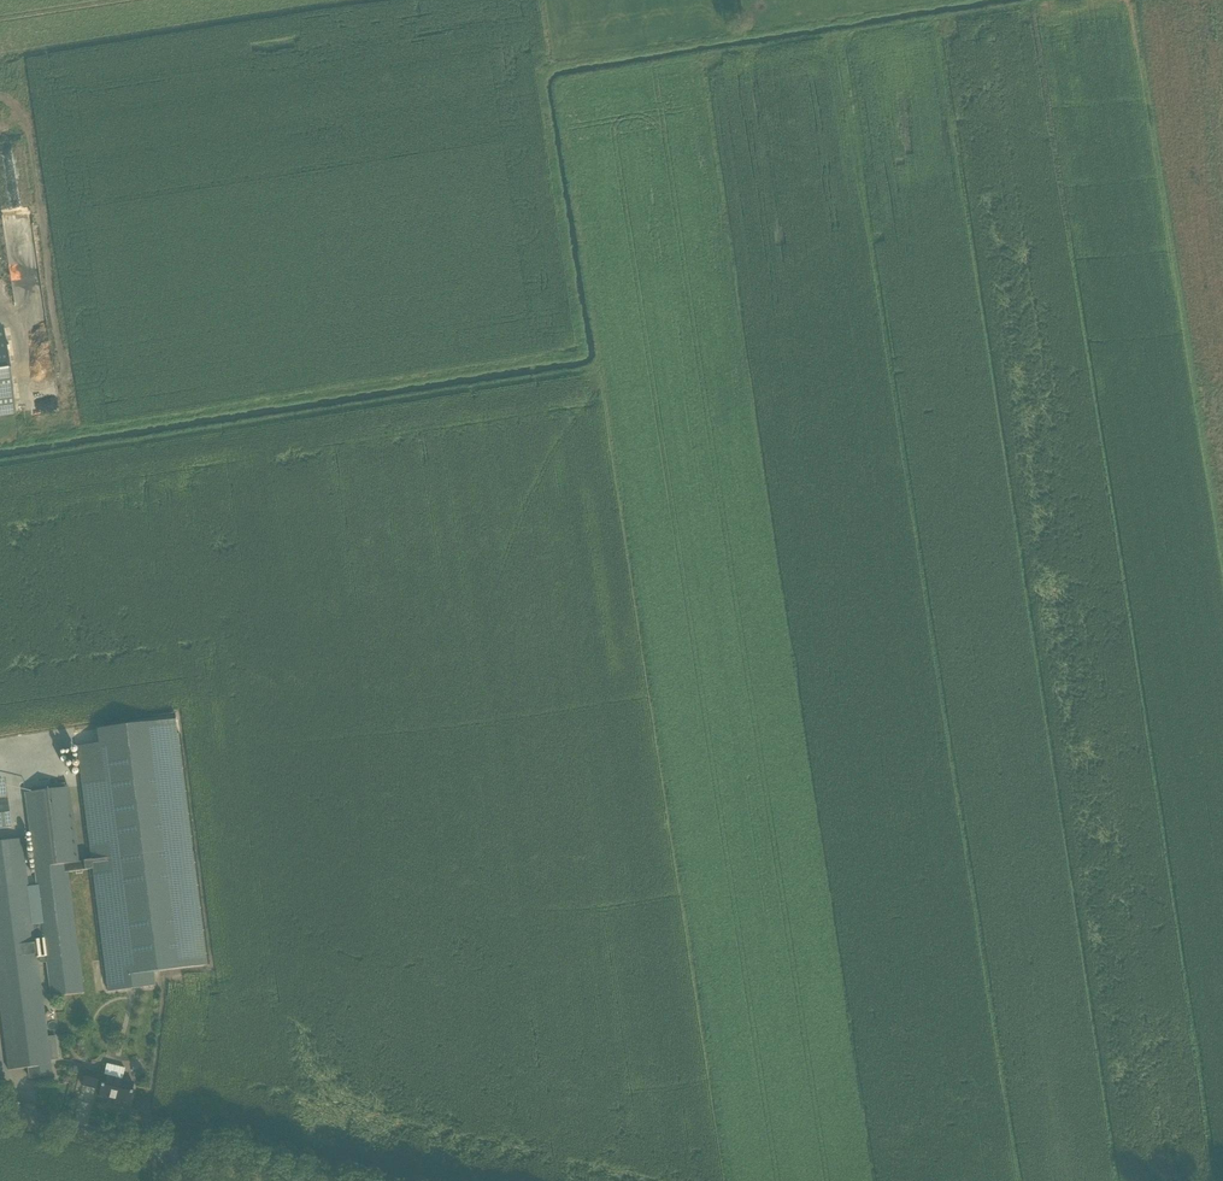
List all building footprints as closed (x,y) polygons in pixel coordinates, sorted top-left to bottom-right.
[(3,329),(0,329),(0,415),(15,413),(3,329)] [(206,965),(175,720),(96,730),(98,744),(76,747),(91,860),(79,862),(64,864),(64,868),(91,865),(92,869),(108,991),(155,986),(154,972),(206,965)] [(10,827),(8,806),(7,799),(4,779),(0,780),(0,828),(10,827)] [(42,923),(33,924),(22,839),(0,841),(0,1004),(8,1070),(28,1068),(29,1079),(52,1076),(50,1060),(58,1059),(56,1041),(48,1042),(34,936),(44,935),(52,997),(84,993),(69,872),(92,869),(91,865),(64,868),(64,864),(79,862),(70,787),(26,792),(42,923)] [(98,1096),(129,1104),(133,1083),(122,1081),(125,1068),(107,1064),(104,1074),(86,1070),(82,1085),(100,1090),(98,1096)]
